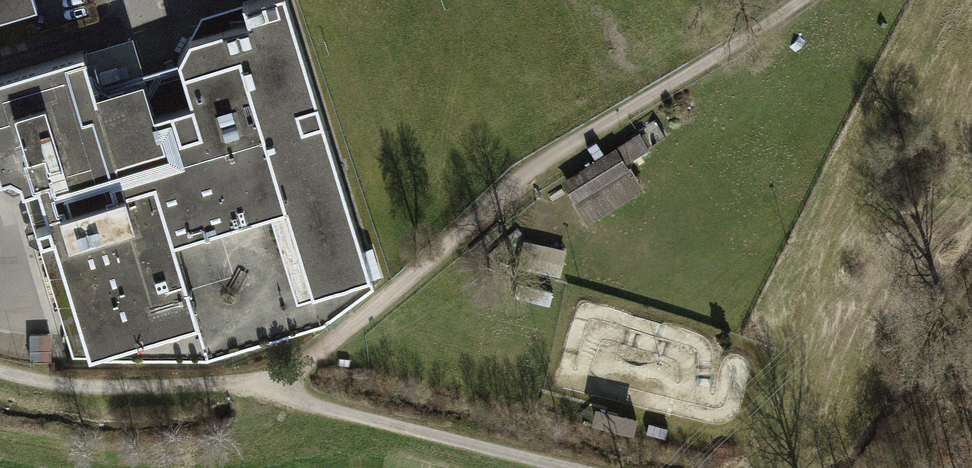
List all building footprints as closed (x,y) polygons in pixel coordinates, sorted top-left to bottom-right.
[(77,359),(217,355),(332,319),(380,277),(296,0),(258,0),(208,14),(184,58),(198,99),(164,112),(138,34),(0,79),(0,184),(24,177),(77,359)] [(41,7),(39,0),(0,0),(0,20),(41,7)] [(595,158),(560,180),(587,224),(642,189),(629,167),(626,168),(623,163),(647,148),(638,132),(595,158)] [(51,335),(31,335),(31,362),(51,361),(51,335)] [(597,428),(638,437),(642,420),(601,411),(597,428)]
